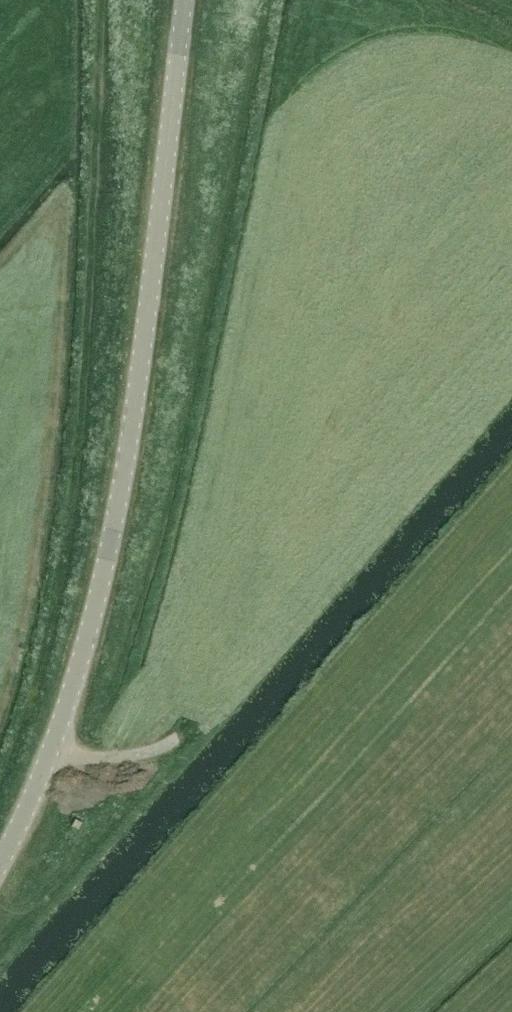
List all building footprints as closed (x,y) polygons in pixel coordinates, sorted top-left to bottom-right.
[(78,829),(82,822),(76,818),(72,825),(78,829)]
